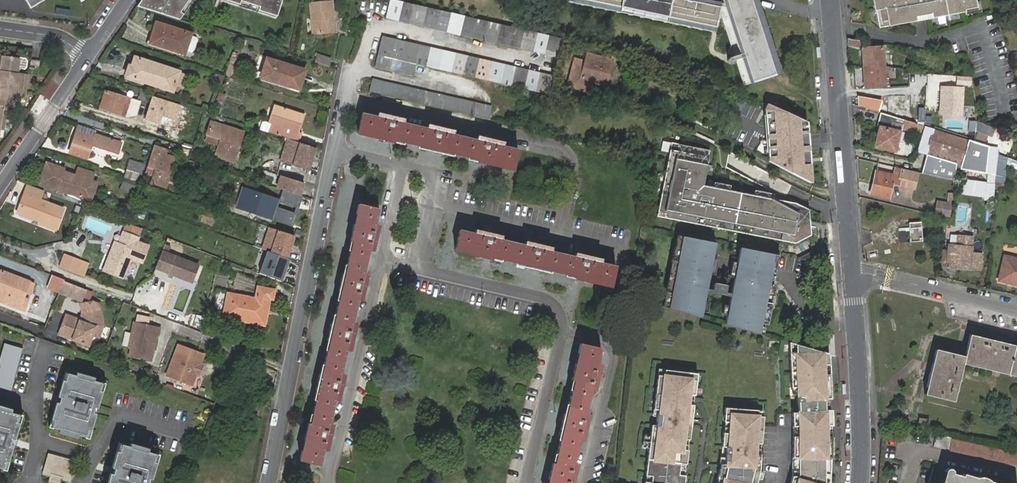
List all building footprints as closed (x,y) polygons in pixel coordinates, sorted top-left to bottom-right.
[(138,6),(180,20),(192,0),(142,0),(138,6)] [(276,17),(281,0),(223,0),(276,17)] [(564,39),(564,37),(490,20),(394,0),(392,0),(388,18),(400,21),(559,56),(564,39)] [(698,0),(566,0),(565,5),(712,34),(718,4),(698,0)] [(721,3),(750,88),(783,77),(757,0),(720,0),(721,3)] [(880,27),(968,12),(968,10),(980,8),(979,0),(875,0),(880,27)] [(313,3),(316,35),(337,33),(334,1),(313,3)] [(153,21),(146,43),(184,55),(191,32),(153,21)] [(418,65),(540,93),(550,95),(554,76),(492,62),(383,37),(379,57),(391,59),(403,62),(415,65),(418,65)] [(858,48),(859,41),(847,39),(848,46),(858,48)] [(863,68),(884,68),(883,48),(862,49),(863,68)] [(314,61),(329,65),(331,56),(316,53),(314,61)] [(612,61),(586,55),(585,62),(577,89),(589,92),(592,83),(605,86),(612,61)] [(415,76),(418,65),(415,65),(403,62),(391,59),(379,57),(376,68),(415,76)] [(9,107),(20,108),(21,101),(24,102),(28,77),(18,75),(20,60),(0,58),(0,105),(9,107)] [(137,68),(134,79),(177,93),(184,73),(141,59),(137,68)] [(577,89),(585,62),(578,60),(575,59),(568,87),(577,89)] [(269,62),(264,81),(303,91),(308,72),(269,62)] [(885,87),(884,68),(863,68),(864,88),(885,87)] [(971,76),(956,75),(956,85),(971,86),(971,76)] [(373,78),(370,91),(490,119),(493,105),(373,78)] [(963,87),(940,85),(939,114),(950,117),(962,117),(963,87)] [(132,100),(106,91),(100,107),(127,116),(132,100)] [(911,113),(911,95),(889,95),(889,113),(911,113)] [(857,105),(877,112),(877,104),(859,98),(857,105)] [(809,143),(807,122),(767,104),(764,110),(767,135),(770,161),(810,182),(812,182),(809,143)] [(0,105),(0,136),(0,133),(5,134),(9,107),(0,105)] [(271,125),(268,134),(291,141),(299,144),(302,135),(299,134),(305,116),(273,106),(272,109),(269,117),(267,124),(271,125)] [(147,118),(162,123),(165,114),(150,109),(147,118)] [(923,126),(880,113),(872,147),(895,153),(902,129),(921,134),(923,126)] [(393,141),(403,143),(417,146),(427,148),(426,151),(442,155),(442,152),(453,154),(468,157),(477,159),(477,162),(494,166),(495,163),(504,165),(503,168),(513,171),(518,150),(503,146),(504,143),(478,138),(477,141),(453,135),(453,131),(427,126),(426,129),(403,124),(404,120),(378,115),(377,117),(362,114),(357,136),(366,138),(367,135),(377,137),(376,140),(393,144),(393,141)] [(222,140),(216,156),(234,161),(240,145),(238,144),(241,132),(211,123),(208,135),(222,140)] [(262,123),(260,131),(268,134),(271,125),(267,124),(262,123)] [(79,125),(77,130),(94,136),(95,134),(96,131),(79,125)] [(995,176),(997,153),(975,144),(923,126),(921,134),(916,152),(926,155),(920,174),(954,182),(954,169),(995,176)] [(94,136),(77,130),(70,152),(87,158),(91,145),(117,154),(121,143),(95,134),(94,136)] [(299,144),(291,141),(284,162),(309,170),(316,149),(299,144)] [(710,150),(672,143),(657,216),(689,223),(690,218),(706,222),(705,226),(724,230),(725,225),(743,229),(742,234),(771,239),(772,235),(791,239),(790,243),(795,244),(810,235),(810,222),(807,220),(807,208),(795,204),(774,200),(754,196),(730,191),(713,187),(703,186),(710,150)] [(174,165),(177,155),(155,148),(151,158),(174,165)] [(995,176),(1005,177),(1007,166),(1016,170),(1016,162),(997,153),(995,176)] [(174,165),(151,158),(146,174),(152,176),(150,182),(167,188),(174,165)] [(131,160),(125,177),(140,181),(145,164),(131,160)] [(75,172),(45,162),(38,183),(91,201),(98,181),(92,179),(95,172),(77,166),(75,172)] [(907,170),(903,169),(901,175),(894,173),(894,176),(877,172),(872,193),(889,197),(893,184),(898,185),(900,178),(906,180),(905,187),(914,189),(918,173),(907,170)] [(281,175),(277,187),(285,189),(299,194),(303,183),(281,175)] [(988,183),(966,180),(964,194),(982,196),(982,199),(993,201),(995,185),(988,184),(988,183)] [(123,182),(120,190),(135,195),(137,187),(123,182)] [(714,182),(713,187),(730,191),(731,185),(714,182)] [(41,200),(45,191),(29,185),(24,196),(27,196),(19,214),(40,222),(40,224),(57,231),(65,209),(41,200)] [(245,187),(238,208),(291,227),(295,215),(278,209),(281,200),(245,187)] [(299,194),(285,189),(281,201),(297,207),(302,195),(299,194)] [(755,190),(754,196),(774,200),(775,194),(755,190)] [(951,204),(937,202),(935,215),(949,218),(951,204)] [(331,324),(327,340),(330,341),(328,350),(325,364),(322,374),(320,373),(316,390),(319,390),(317,399),(313,414),(311,423),(308,422),(304,440),(307,441),(305,451),(302,450),(300,460),(320,464),(324,449),(328,450),(330,441),(330,440),(332,433),(334,424),(330,423),(336,399),(340,399),(341,391),(343,383),(345,375),(341,374),(347,349),(351,350),(352,344),(354,333),(355,333),(357,325),(353,324),(359,299),(362,300),(364,291),(366,283),(367,283),(369,275),(364,274),(370,250),(374,251),(376,242),(375,242),(377,234),(378,233),(380,226),(375,225),(379,210),(358,205),(356,214),(359,215),(357,225),(354,224),(350,240),(354,241),(351,251),(348,265),(346,274),(343,273),(339,290),(342,291),(340,300),(336,314),(334,324),(331,324)] [(922,223),(909,223),(910,243),(923,242),(922,223)] [(742,234),(743,229),(725,225),(724,230),(742,234)] [(286,258),(293,236),(269,227),(261,249),(266,251),(268,251),(286,258)] [(473,253),(490,257),(491,255),(501,257),(514,261),(523,263),(522,265),(540,270),(541,267),(551,270),(564,273),(574,276),(573,278),(591,282),(591,280),(602,283),(601,285),(610,287),(615,266),(600,262),(600,259),(593,257),(593,258),(575,253),(574,256),(550,250),(551,247),(542,244),(542,245),(533,242),(525,240),(524,243),(500,237),(501,234),(493,232),(475,228),(474,230),(460,227),(454,248),(463,251),(464,248),(474,250),(473,253)] [(137,260),(143,244),(137,241),(139,237),(123,230),(118,243),(115,243),(104,269),(122,276),(130,257),(137,260)] [(680,249),(682,236),(676,235),(674,247),(680,249)] [(790,243),(791,239),(772,235),(771,239),(790,243)] [(712,258),(715,243),(682,236),(680,249),(674,247),(671,262),(677,263),(673,282),(667,281),(664,295),(670,296),(668,308),(701,317),(702,312),(704,302),(706,291),(706,288),(709,274),(712,258)] [(961,247),(949,245),(947,267),(968,270),(969,269),(979,270),(981,255),(971,254),(972,238),(962,237),(961,243),(961,247)] [(142,262),(148,246),(143,244),(137,260),(142,262)] [(196,264),(166,253),(168,247),(162,244),(155,263),(168,268),(167,272),(190,280),(196,264)] [(774,281),(779,256),(740,248),(737,263),(734,278),(731,293),(730,296),(728,306),(726,316),(725,324),(763,335),(765,328),(760,327),(770,280),(774,281)] [(816,263),(816,249),(797,259),(816,263)] [(260,273),(268,251),(266,251),(257,272),(260,273)] [(281,281),(289,259),(286,258),(268,251),(260,273),(281,281)] [(72,267),(75,259),(60,254),(58,261),(72,267)] [(998,279),(1016,284),(1016,259),(1003,255),(998,279)] [(58,261),(55,268),(83,279),(88,264),(75,259),(72,267),(58,261)] [(673,282),(677,263),(671,262),(667,281),(673,282)] [(168,268),(155,263),(154,267),(167,272),(168,268)] [(1,294),(6,296),(3,302),(19,309),(22,301),(26,303),(34,284),(2,272),(0,278),(0,282),(5,284),(1,294)] [(65,280),(51,275),(46,289),(59,294),(65,280)] [(80,302),(86,288),(65,280),(59,294),(80,302)] [(765,328),(774,281),(770,280),(760,327),(765,328)] [(724,292),(726,285),(714,283),(713,290),(724,292)] [(264,324),(270,298),(274,299),(275,291),(258,288),(256,299),(254,307),(227,302),(224,317),(264,324)] [(256,299),(228,294),(227,302),(254,307),(256,299)] [(668,308),(670,296),(664,295),(662,306),(668,308)] [(80,319),(67,314),(59,334),(89,345),(93,335),(99,337),(103,325),(100,304),(93,301),(87,302),(81,303),(83,313),(80,319)] [(387,330),(390,320),(380,317),(378,327),(387,330)] [(135,332),(129,357),(132,358),(151,363),(159,327),(134,321),(131,331),(135,332)] [(817,350),(828,353),(827,335),(816,335),(817,350)] [(1016,377),(1016,347),(969,335),(964,357),(934,350),(923,394),(954,402),(962,364),(1016,377)] [(788,342),(791,388),(797,387),(798,408),(792,408),(793,432),(792,477),(790,482),(830,482),(832,437),(831,410),(824,411),(824,398),(830,398),(828,353),(788,342)] [(560,430),(563,430),(560,440),(557,454),(555,463),(552,463),(548,480),(551,481),(550,482),(573,482),(573,481),(575,474),(578,465),(574,463),(580,439),(584,440),(585,432),(587,421),(588,422),(590,414),(586,413),(591,389),(595,390),(598,381),(597,381),(599,373),(600,373),(601,365),(597,364),(601,349),(580,344),(578,354),(581,355),(578,365),(575,364),(572,380),(575,381),(572,390),(569,404),(567,414),(564,413),(560,430)] [(173,359),(167,374),(182,381),(192,385),(196,374),(193,366),(200,363),(203,355),(182,347),(176,360),(173,359)] [(685,476),(678,475),(680,464),(686,465),(688,451),(681,450),(683,439),(689,440),(693,406),(687,405),(688,395),(694,396),(697,374),(665,370),(664,376),(658,376),(653,410),(657,411),(657,417),(655,426),(651,425),(650,437),(648,450),(645,476),(651,477),(651,482),(684,482),(685,476)] [(57,402),(52,418),(55,419),(53,427),(61,429),(60,432),(77,438),(78,435),(86,437),(88,429),(91,430),(96,414),(93,413),(94,407),(97,408),(102,392),(99,391),(102,383),(93,381),(94,378),(77,373),(76,376),(69,374),(66,381),(63,380),(59,396),(62,397),(60,403),(57,402)] [(150,381),(163,384),(165,377),(152,373),(150,381)] [(15,437),(19,422),(17,422),(18,415),(11,412),(12,409),(0,405),(0,432),(15,437)] [(759,470),(763,417),(757,417),(757,411),(725,408),(721,465),(725,465),(723,473),(719,472),(717,478),(723,480),(723,482),(756,482),(759,470)] [(918,419),(915,429),(926,432),(928,422),(918,419)] [(0,432),(0,467),(3,467),(5,460),(8,461),(13,445),(10,444),(11,438),(15,439),(15,437),(0,432)] [(648,450),(650,437),(643,436),(642,449),(648,450)] [(946,452),(949,441),(949,440),(936,437),(932,448),(946,452)] [(949,441),(946,452),(946,453),(1016,468),(1016,456),(949,441)] [(116,468),(115,470),(147,481),(148,478),(152,478),(156,462),(153,461),(155,454),(147,452),(148,449),(131,444),(130,447),(122,444),(120,452),(117,451),(112,467),(116,468)] [(49,474),(51,474),(48,482),(51,482),(62,482),(64,478),(65,478),(67,473),(71,474),(74,463),(50,455),(47,467),(50,468),(49,474)] [(110,473),(108,482),(147,482),(147,481),(115,470),(114,475),(110,473)] [(973,480),(962,477),(948,472),(945,482),(984,482),(973,480)]
